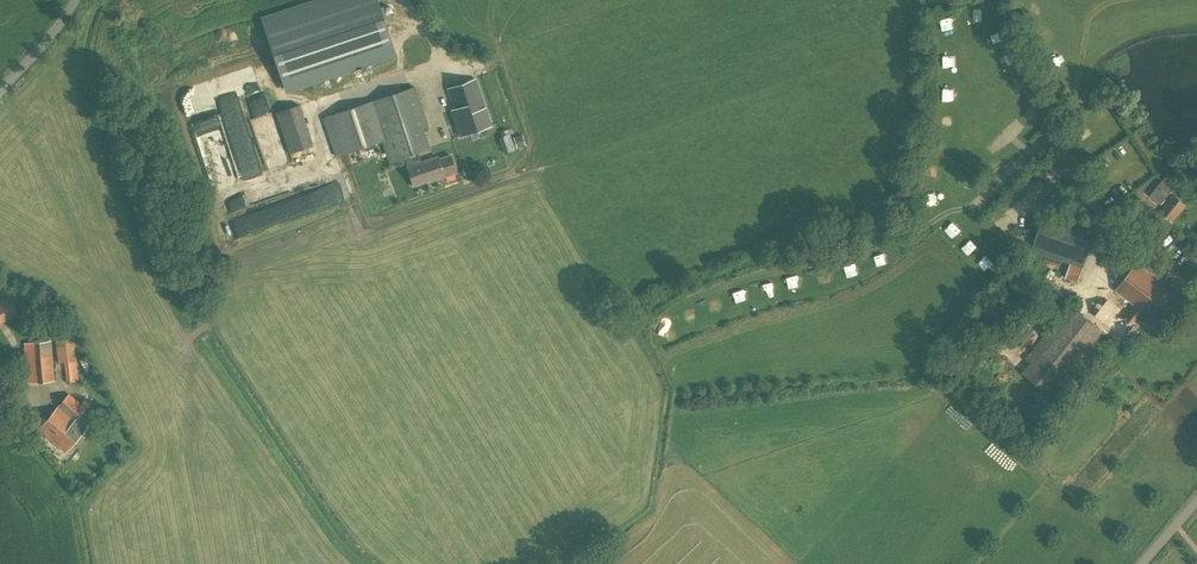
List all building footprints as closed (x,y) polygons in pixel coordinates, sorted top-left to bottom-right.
[(377,0),(320,0),(262,20),(285,90),(395,53),(377,0)] [(982,8),(972,10),(974,20),(984,18),(982,8)] [(476,78),(447,88),(454,109),(451,110),(460,136),(492,125),(487,110),(497,106),(492,93),(482,97),(476,78)] [(408,166),(407,167),(414,186),(428,181),(428,183),(457,173),(451,155),(439,159),(438,156),(422,162),(418,152),(430,148),(423,127),(429,126),(416,86),(323,117),(336,157),(382,141),(389,164),(405,158),(408,166)] [(313,146),(300,104),(275,112),(289,154),(313,146)] [(508,128),(511,139),(519,136),(515,126),(508,128)] [(966,180),(962,189),(973,194),(977,184),(966,180)] [(1159,211),(1172,222),(1186,205),(1174,194),(1159,211)] [(1065,278),(1078,282),(1083,268),(1097,227),(1080,221),(1077,227),(1043,215),(1031,251),(1070,264),(1065,278)] [(1024,269),(1031,272),(1036,255),(1030,253),(1024,269)] [(1136,263),(1115,290),(1134,306),(1128,314),(1138,322),(1144,314),(1162,329),(1183,302),(1136,263)] [(19,312),(6,293),(0,297),(0,324),(19,312)] [(1107,299),(1094,316),(1124,340),(1138,322),(1128,314),(1127,315),(1107,299)] [(1068,304),(1024,359),(1064,391),(1109,335),(1068,304)] [(65,363),(67,382),(79,381),(71,316),(53,318),(58,363),(65,363)] [(24,343),(28,383),(55,381),(51,340),(24,343)] [(69,394),(38,429),(65,453),(87,427),(76,418),(89,403),(84,399),(80,403),(69,394)]
